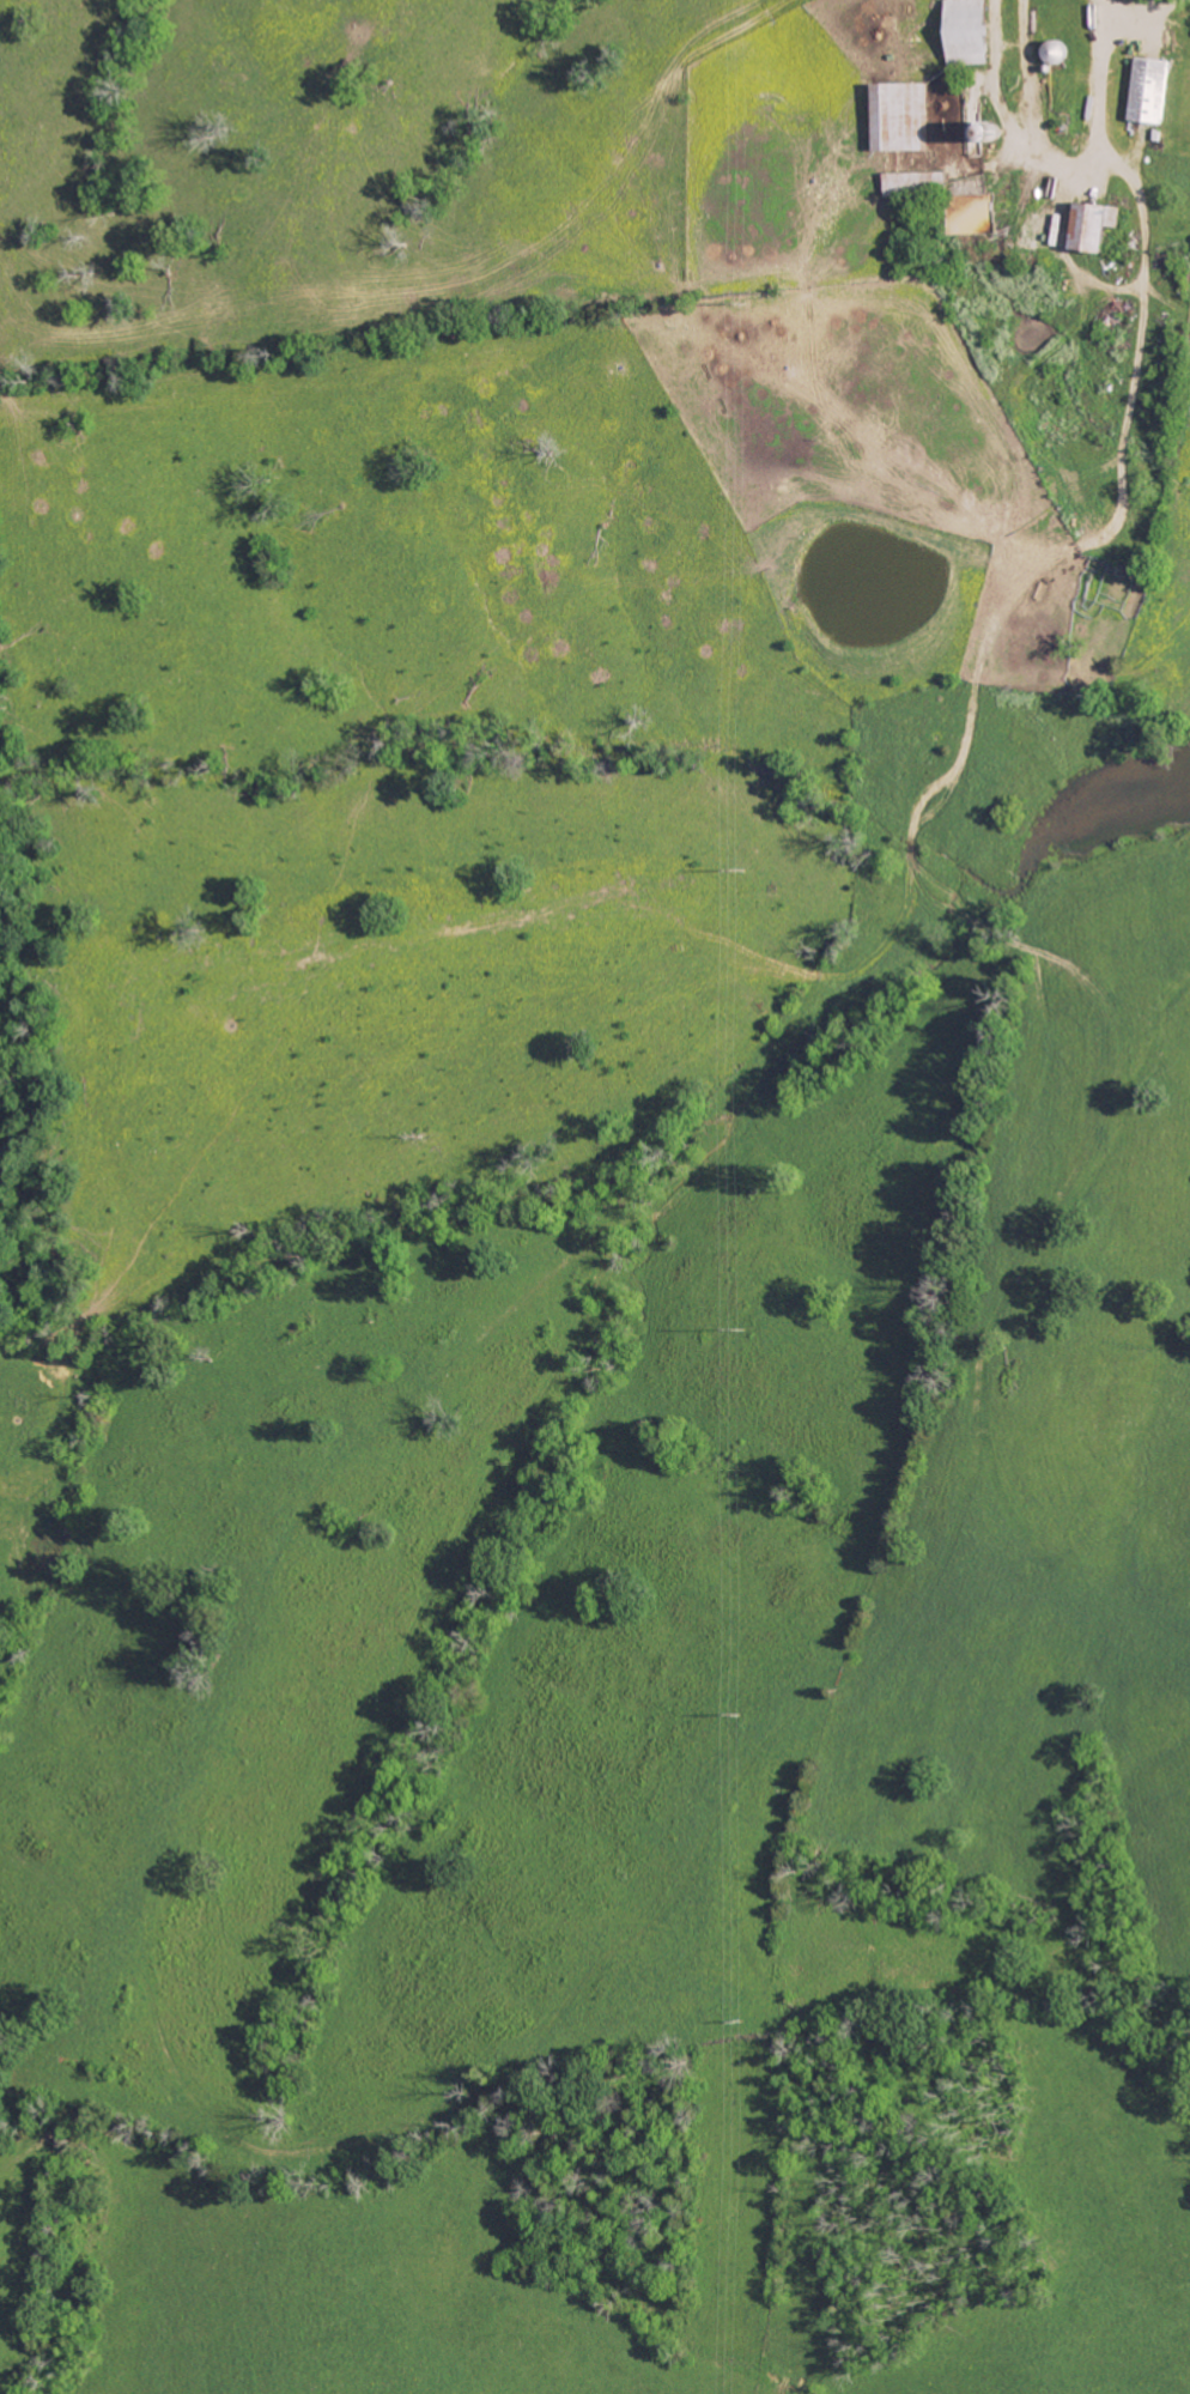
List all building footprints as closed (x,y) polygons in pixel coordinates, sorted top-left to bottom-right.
[(942,65),(984,64),(982,0),(940,0),(942,65)] [(1164,60),(1130,57),(1125,121),(1158,124),(1164,60)] [(942,191),(941,171),(880,173),(880,193),(942,191)] [(1069,202),(1064,249),(1097,252),(1102,205),(1069,202)]
